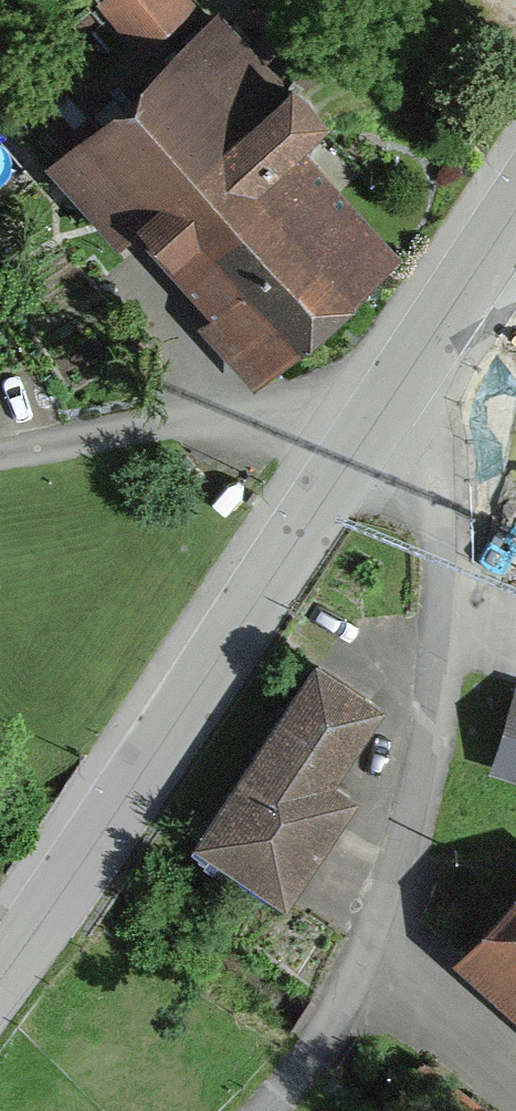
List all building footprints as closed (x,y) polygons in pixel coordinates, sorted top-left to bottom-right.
[(82,13),(122,62),(170,24),(150,0),(98,0),(82,13)] [(204,21),(35,173),(229,389),(368,264),(269,153),(299,126),(204,21)] [(501,575),(515,579),(515,524),(501,575)] [(352,714),(289,675),(172,860),(256,913),(325,804),(304,791),(352,714)] [(503,701),(481,771),(515,782),(515,705),(503,701)] [(439,976),(515,1042),(515,885),(439,976)]
